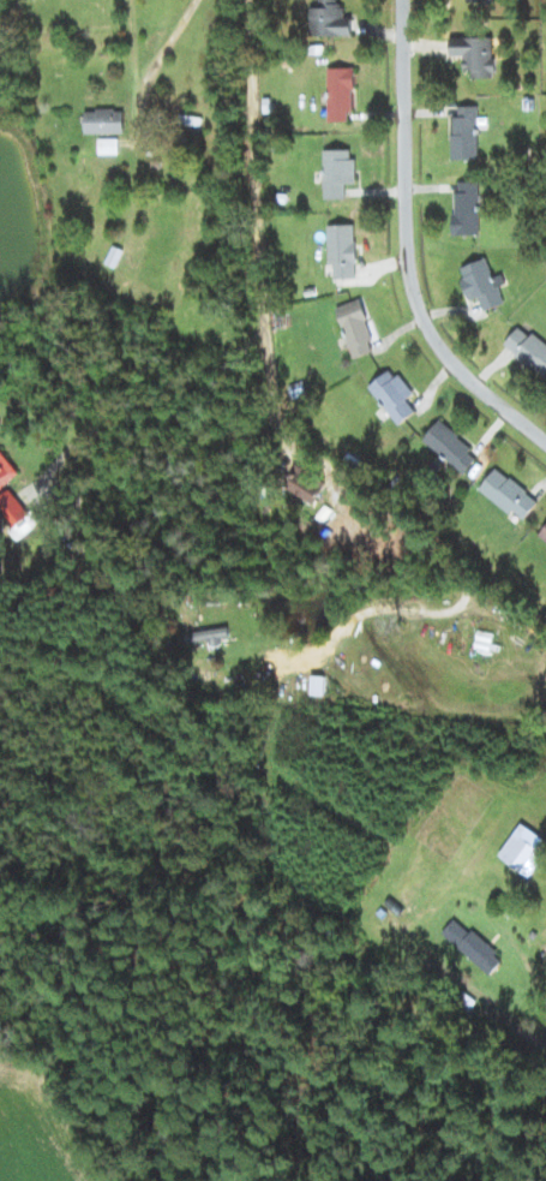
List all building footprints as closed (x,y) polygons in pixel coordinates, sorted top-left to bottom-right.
[(353,36),(353,10),(311,10),(311,35),(353,36)] [(493,37),(451,37),(451,57),(464,57),(464,76),(497,76),(497,53),(493,53),(493,37)] [(352,67),(327,68),(328,122),(353,121),(352,67)] [(480,159),(478,106),(468,106),(468,116),(452,117),(453,160),(480,159)] [(125,133),(124,110),(85,110),(85,134),(125,133)] [(346,198),(345,183),(355,183),(354,149),(323,149),(324,199),(346,198)] [(480,182),(460,181),(459,192),(454,191),(453,235),(480,236),(480,182)] [(334,279),(357,279),(355,224),(327,225),(328,265),(334,265),(334,279)] [(458,268),(470,300),(479,297),(484,311),(505,304),(499,287),(506,284),(502,273),(494,276),(487,258),(458,268)] [(336,307),(353,359),(373,352),(370,342),(375,340),(361,299),(336,307)] [(545,378),(545,343),(533,332),(530,336),(518,327),(504,345),(545,378)] [(398,425),(416,412),(407,399),(413,394),(393,368),(369,386),(398,425)] [(439,421),(423,440),(464,473),(480,454),(439,421)] [(6,484),(19,473),(0,449),(0,508),(15,527),(30,515),(6,484)] [(523,522),(539,501),(496,467),(480,488),(523,522)] [(288,491),(316,502),(324,483),(296,471),(288,491)] [(185,631),(186,642),(208,640),(209,645),(221,644),(220,637),(229,636),(228,627),(185,631)] [(325,676),(312,675),(311,695),(325,696),(325,676)] [(525,873),(545,841),(545,839),(521,823),(499,856),(525,873)] [(442,933),(489,975),(504,959),(456,916),(442,933)]
